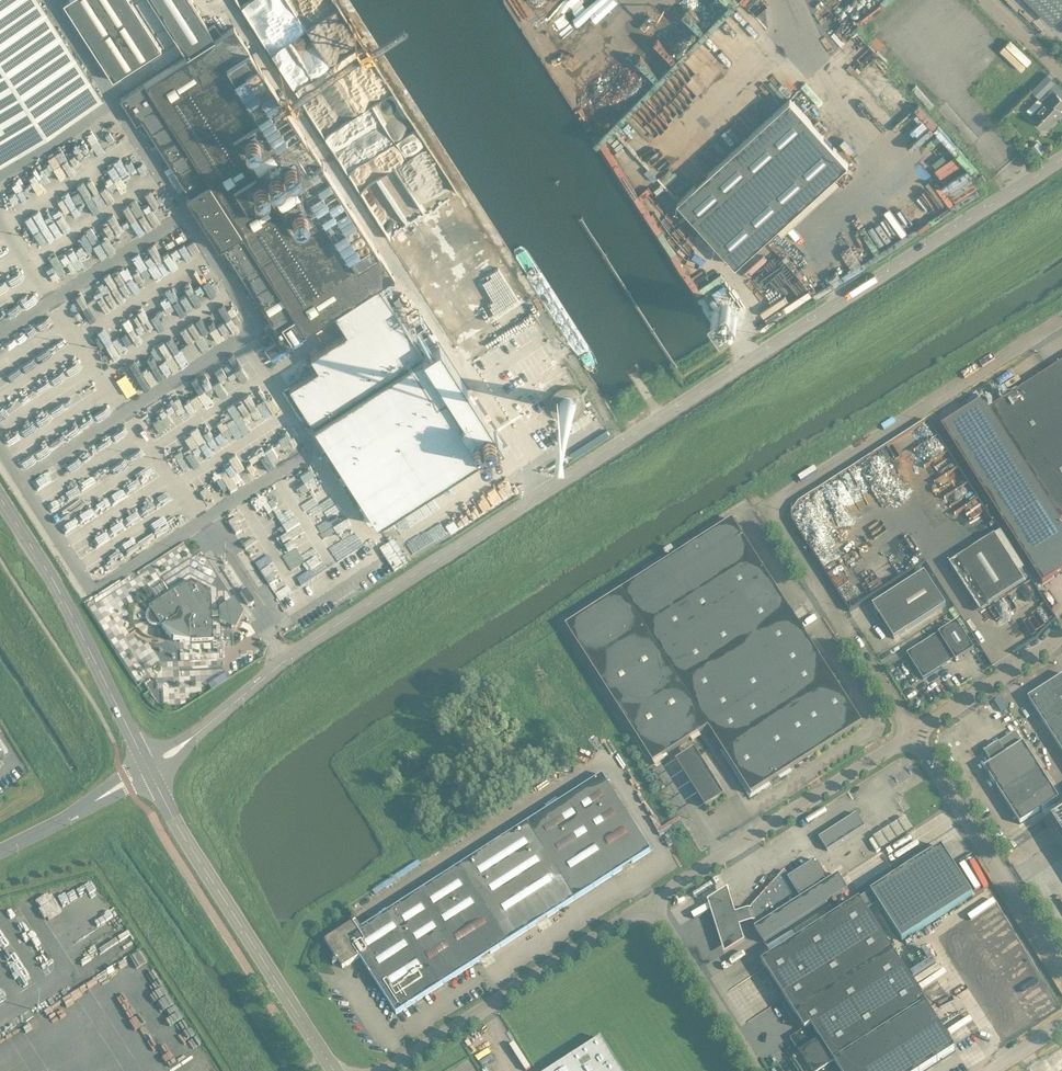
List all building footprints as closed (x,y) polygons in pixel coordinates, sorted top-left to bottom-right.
[(42,0),(0,0),(0,160),(102,94),(42,0)] [(62,1),(112,78),(160,47),(130,0),(64,0),(62,1)] [(275,339),(264,346),(269,353),(280,346),(280,347),(393,274),(389,267),(233,23),(220,32),(213,21),(207,25),(191,0),(151,0),(185,54),(119,96),(135,121),(141,118),(189,193),(185,195),(217,245),(221,243),(270,318),(264,322),(275,339)] [(240,0),(282,69),(331,39),(321,21),(306,30),(297,14),(319,0),(241,0),(240,0)] [(716,10),(741,39),(762,20),(745,0),(728,0),(716,10)] [(1061,10),(1061,0),(1046,0),(1059,13),(1061,10)] [(390,130),(410,117),(350,28),(344,28),(349,25),(337,7),(332,10),(336,16),(340,16),(341,29),(349,29),(331,41),(332,47),(315,49),(316,61),(307,67),(299,68),(293,72),(294,82),(309,105),(316,100),(328,118),(354,100),(379,98),(373,102),(398,100),(400,120),(398,120),(387,105),(378,105),(375,107),(390,130)] [(847,28),(857,22),(853,17),(844,24),(847,28)] [(718,18),(704,33),(711,40),(717,34),(721,38),(730,28),(718,18)] [(903,95),(909,90),(881,57),(880,58),(854,27),(844,35),(871,67),(877,63),(880,66),(879,67),(886,74),(885,75),(903,95)] [(693,45),(683,54),(698,70),(707,62),(720,77),(731,67),(714,48),(704,57),(701,54),(711,45),(699,31),(689,40),(693,45)] [(682,76),(676,71),(687,59),(677,51),(658,72),(673,86),(682,76)] [(984,67),(992,60),(987,55),(979,62),(984,67)] [(1010,70),(1024,85),(1030,80),(1016,65),(1010,70)] [(686,77),(691,82),(699,73),(693,68),(686,77)] [(647,84),(639,91),(654,108),(663,100),(647,84)] [(1030,113),(1043,125),(1052,116),(1053,117),(1061,109),(1059,107),(1061,104),(1061,96),(1049,84),(1038,96),(1042,100),(1030,113)] [(677,199),(735,263),(848,161),(790,96),(677,199)] [(623,114),(638,135),(659,119),(644,99),(623,114)] [(825,115),(820,120),(830,131),(835,126),(825,115)] [(621,117),(611,126),(618,134),(628,125),(621,117)] [(717,148),(728,138),(719,128),(708,138),(717,148)] [(921,152),(927,160),(950,142),(944,134),(921,152)] [(80,172),(88,168),(76,142),(65,147),(73,163),(68,166),(71,173),(78,169),(80,172)] [(428,145),(364,182),(366,187),(380,179),(403,217),(421,206),(425,213),(435,208),(431,202),(454,188),(428,145)] [(919,223),(956,205),(945,182),(919,194),(924,204),(913,210),(919,223)] [(958,202),(967,196),(962,188),(953,194),(958,202)] [(395,209),(380,214),(383,222),(398,217),(395,209)] [(817,218),(823,223),(829,216),(823,211),(817,218)] [(890,230),(887,225),(814,264),(824,283),(922,231),(914,217),(890,230)] [(462,304),(454,289),(455,289),(452,283),(441,288),(452,309),(462,304)] [(397,306),(402,303),(397,296),(393,299),(397,306)] [(779,315),(802,305),(799,298),(776,308),(779,315)] [(227,335),(230,332),(223,322),(219,325),(227,335)] [(421,350),(311,421),(375,520),(501,439),(437,340),(421,350)] [(98,347),(104,362),(115,358),(109,343),(98,347)] [(167,359),(174,368),(178,364),(171,355),(167,359)] [(96,419),(128,399),(104,360),(34,360),(27,365),(29,369),(35,369),(42,380),(48,375),(56,375),(67,393),(74,393),(77,398),(77,416),(71,416),(76,412),(66,412),(66,422),(71,419),(76,419),(96,419)] [(988,409),(982,400),(941,426),(1042,584),(1061,571),(1061,524),(1060,520),(1061,519),(1061,362),(988,409)] [(43,416),(52,411),(47,402),(51,400),(40,381),(27,390),(43,416)] [(212,470),(219,465),(170,389),(157,398),(163,408),(169,404),(212,470)] [(56,400),(50,405),(54,410),(60,406),(56,400)] [(165,455),(167,443),(152,441),(151,447),(154,447),(154,452),(144,451),(143,459),(161,461),(162,455),(165,455)] [(172,498),(149,498),(149,486),(145,486),(145,491),(139,491),(139,507),(152,507),(152,513),(151,513),(151,517),(172,517),(172,506),(200,506),(200,496),(196,496),(196,489),(172,489),(172,498)] [(732,519),(621,590),(565,626),(653,763),(708,727),(751,794),(862,723),(732,519)] [(994,535),(956,559),(949,563),(980,611),(988,606),(987,605),(1024,582),(994,535)] [(820,545),(813,547),(817,556),(823,554),(820,545)] [(299,566),(275,575),(279,585),(303,576),(299,566)] [(894,638),(945,605),(924,572),(872,605),(894,638)] [(167,634),(170,632),(179,637),(180,640),(179,640),(179,641),(213,639),(212,617),(219,617),(220,621),(231,627),(238,613),(230,600),(219,607),(219,612),(211,612),(210,590),(190,579),(148,606),(151,610),(150,610),(148,613),(147,616),(148,620),(150,622),(153,624),(156,624),(159,623),(167,634)] [(158,589),(161,594),(167,590),(167,591),(168,590),(165,585),(158,589)] [(110,613),(118,611),(116,604),(108,606),(110,613)] [(956,622),(906,654),(923,679),(954,659),(955,661),(974,649),(956,622)] [(1061,696),(1061,676),(1046,686),(1055,700),(1061,696)] [(1055,700),(1046,686),(1027,698),(1037,712),(1055,700)] [(1055,700),(1037,712),(1045,726),(1061,715),(1061,710),(1055,700)] [(1045,726),(1054,740),(1061,735),(1061,715),(1045,726)] [(1002,796),(1041,771),(1023,742),(984,767),(1002,796)] [(1041,771),(1002,796),(1020,824),(1059,799),(1041,771)] [(602,774),(461,865),(361,928),(356,920),(325,940),(342,968),(360,957),(396,1014),(651,850),(602,774)] [(716,799),(723,794),(713,781),(706,787),(716,799)] [(856,813),(819,837),(827,850),(865,826),(856,813)] [(1051,820),(1061,837),(1061,813),(1051,820)] [(876,852),(913,828),(906,817),(869,840),(876,852)] [(973,895),(941,846),(871,892),(902,940),(973,895)] [(756,927),(754,928),(759,936),(764,943),(847,889),(842,882),(838,874),(829,880),(816,860),(790,876),(783,871),(770,886),(780,901),(782,900),(786,907),(756,927)] [(752,909),(753,923),(756,927),(786,907),(782,900),(780,901),(770,886),(752,909)] [(737,927),(753,923),(752,909),(732,916),(724,889),(704,901),(721,957),(740,944),(737,927)] [(804,1028),(902,966),(859,899),(761,962),(804,1028)] [(121,997),(157,979),(149,963),(113,980),(121,997)] [(804,1028),(790,1038),(800,1053),(792,1057),(801,1070),(920,1070),(955,1049),(902,966),(804,1028)] [(54,1007),(69,999),(64,990),(49,998),(54,1007)] [(144,1005),(134,1008),(136,1013),(131,1014),(133,1022),(147,1018),(144,1005)] [(119,1026),(131,1022),(128,1014),(116,1018),(119,1026)] [(88,1049),(97,1044),(95,1039),(102,1035),(97,1027),(89,1032),(93,1040),(85,1043),(88,1049)] [(127,1041),(130,1047),(139,1042),(137,1036),(127,1041)] [(601,1038),(549,1070),(622,1070),(601,1038)]
